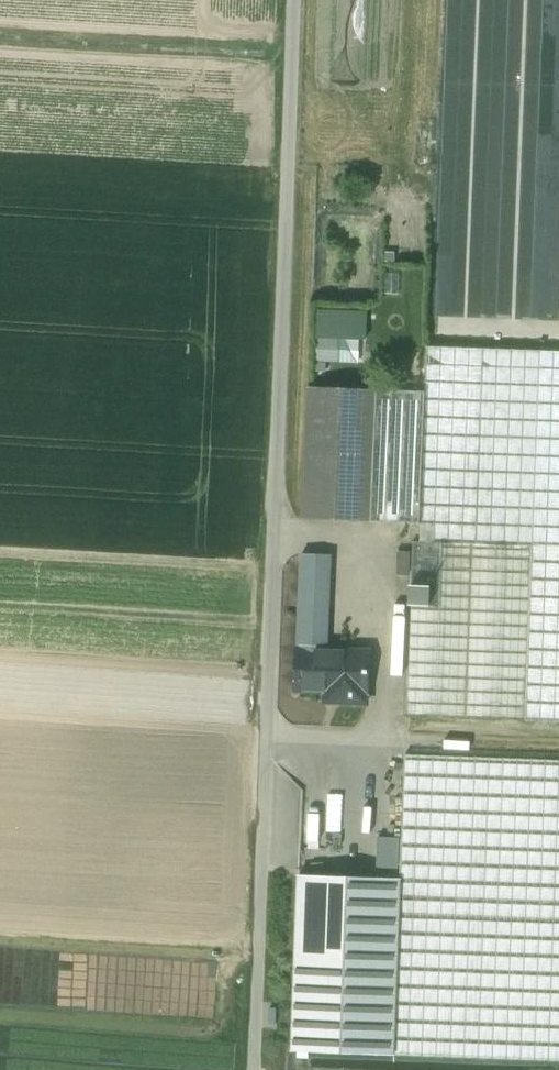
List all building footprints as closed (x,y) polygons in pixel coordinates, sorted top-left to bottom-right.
[(313,335),(313,357),(357,358),(357,336),(313,335)] [(540,352),(427,347),(425,392),(375,390),(369,522),(420,524),(419,542),(532,546),(532,547),(533,547),(540,352)] [(540,352),(533,547),(532,547),(525,719),(525,721),(558,723),(558,352),(540,352)] [(375,390),(308,387),(302,519),(369,522),(375,390)] [(419,542),(412,542),(406,715),(525,719),(532,547),(532,546),(419,542)] [(331,555),(301,554),(297,649),(327,650),(331,555)] [(297,649),(295,691),(342,693),(342,703),(367,704),(367,694),(368,694),(370,652),(327,650),(297,649)] [(405,755),(400,878),(394,1055),(558,1061),(558,761),(405,755)] [(371,873),(394,874),(395,835),(372,834),(371,873)] [(400,878),(299,875),(292,1051),(394,1055),(400,878)]
